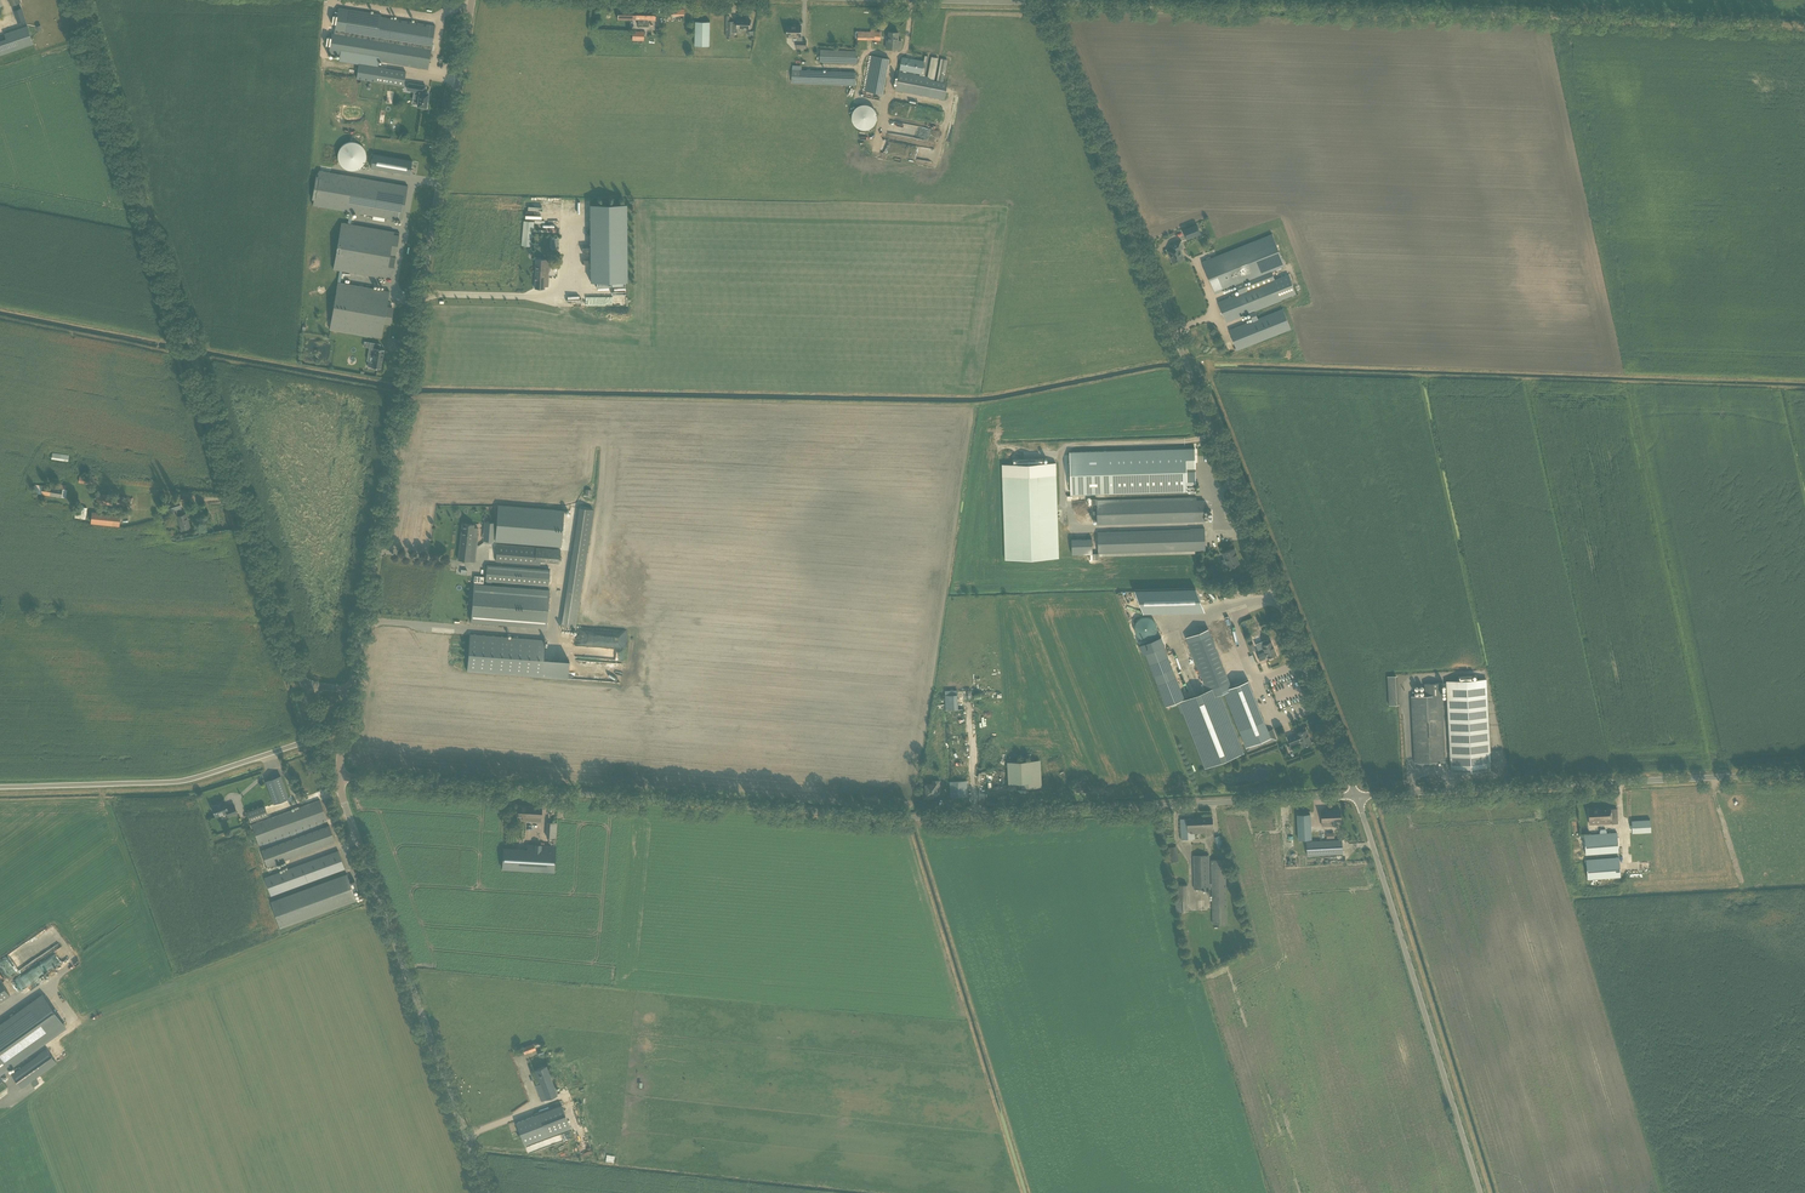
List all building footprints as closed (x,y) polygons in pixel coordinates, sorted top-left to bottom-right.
[(327,37),(326,45),(330,46),(329,53),(338,55),(337,60),(357,64),(358,58),(359,58),(365,59),(422,68),(428,69),(435,26),(386,18),(381,17),(381,14),(338,7),(337,14),(337,16),(333,15),(332,23),(336,24),(334,33),(332,33),(331,38),(327,37)] [(21,8),(14,11),(18,23),(25,20),(21,8)] [(638,26),(648,26),(649,22),(648,22),(648,19),(655,20),(655,16),(655,10),(618,9),(618,19),(638,19),(638,26)] [(728,21),(728,36),(733,36),(733,32),(737,33),(737,28),(750,28),(750,26),(750,20),(737,19),(737,23),(733,23),(733,22),(728,21)] [(695,46),(709,46),(710,28),(710,22),(695,21),(695,28),(695,46)] [(787,37),(800,37),(800,26),(787,25),(787,37)] [(27,26),(4,34),(6,39),(10,52),(33,44),(27,26)] [(871,28),(871,31),(859,31),(858,39),(882,40),(882,31),(875,31),(875,28),(871,28)] [(632,40),(644,41),(644,32),(632,31),(632,40)] [(886,49),(901,49),(902,41),(898,41),(899,33),(889,32),(888,41),(887,41),(886,49)] [(797,40),(797,49),(807,49),(807,40),(797,40)] [(820,62),(857,63),(858,50),(821,49),(820,62)] [(9,91),(8,87),(10,87),(0,53),(0,93),(9,91)] [(865,91),(883,94),(890,58),(872,55),(865,91)] [(929,56),(925,55),(924,61),(902,57),(896,90),(928,96),(931,81),(934,82),(939,58),(932,57),(928,77),(925,76),(929,56)] [(941,58),(936,82),(943,83),(948,60),(941,58)] [(356,78),(404,86),(406,72),(359,64),(356,78)] [(792,82),(855,85),(856,72),(793,69),(792,82)] [(421,107),(427,108),(428,102),(427,101),(428,93),(425,92),(426,86),(408,83),(407,90),(419,92),(417,106),(421,106),(421,107)] [(855,109),(854,110),(853,111),(853,112),(852,114),(852,115),(852,116),(852,118),(852,119),(852,121),(853,122),(853,123),(854,124),(855,125),(856,126),(857,127),(858,128),(859,129),(860,129),(862,129),(863,130),(864,130),(866,130),(867,129),(869,129),(870,128),(871,128),(872,127),(873,126),(874,125),(875,124),(876,122),(877,121),(877,119),(877,118),(877,117),(877,115),(877,114),(876,113),(876,112),(875,111),(875,110),(874,109),(873,108),(872,107),(871,106),(870,106),(869,105),(867,105),(866,105),(865,104),(863,104),(862,105),(861,105),(860,105),(859,106),(858,107),(856,107),(856,108),(855,109)] [(936,142),(924,139),(924,137),(918,135),(917,139),(920,140),(919,144),(934,148),(936,142)] [(338,153),(337,155),(338,158),(338,161),(339,163),(341,165),(342,167),(345,169),(347,170),(350,170),(352,170),(355,170),(357,169),(360,168),(362,166),(363,164),(365,162),(365,159),(366,157),(366,154),(365,152),(364,149),(363,147),(361,145),(359,144),(356,143),(354,142),(351,142),(348,142),(346,143),(344,144),(342,146),(340,148),(339,150),(338,153)] [(373,154),(371,168),(410,174),(412,160),(373,154)] [(408,186),(319,170),(318,176),(316,176),(312,199),(314,200),(313,205),(350,212),(348,224),(341,222),(333,269),(340,271),(330,329),(381,338),(389,291),(340,283),(342,271),(386,278),(386,276),(392,277),(399,234),(394,234),(394,231),(350,223),(353,211),(402,220),(406,198),(408,186)] [(627,282),(627,205),(590,205),(590,214),(591,214),(591,222),(590,222),(591,240),(591,248),(591,265),(591,273),(591,282),(627,282)] [(522,245),(531,246),(534,222),(524,221),(522,245)] [(1182,230),(1186,240),(1201,234),(1197,224),(1182,230)] [(1235,349),(1236,350),(1237,350),(1291,329),(1283,309),(1258,319),(1254,310),(1296,294),(1288,274),(1275,280),(1271,271),(1285,266),(1272,234),(1202,262),(1215,293),(1236,285),(1240,294),(1218,302),(1226,322),(1249,312),(1253,321),(1229,331),(1236,348),(1235,349)] [(1168,251),(1173,263),(1184,258),(1181,250),(1184,249),(1181,241),(1170,245),(1172,249),(1168,251)] [(536,259),(534,288),(544,289),(545,286),(548,287),(550,266),(548,266),(549,260),(546,260),(542,259),(536,259)] [(512,318),(504,318),(504,328),(513,328),(512,318)] [(381,369),(384,350),(374,348),(372,361),(369,361),(368,366),(381,369)] [(1067,463),(1068,484),(1072,484),(1072,495),(1187,491),(1187,485),(1196,484),(1195,449),(1071,452),(1071,463),(1067,463)] [(52,459),(68,462),(69,456),(53,453),(52,459)] [(1002,464),(1005,559),(1059,558),(1056,463),(1043,463),(1043,458),(1013,459),(1013,464),(1002,464)] [(79,482),(94,485),(95,477),(80,474),(79,482)] [(34,493),(66,498),(67,490),(66,490),(67,485),(52,483),(51,487),(35,485),(34,493)] [(97,503),(130,508),(131,499),(98,494),(97,503)] [(1088,499),(1087,499),(1087,505),(1097,504),(1097,511),(1093,511),(1093,515),(1097,515),(1098,524),(1198,521),(1204,521),(1204,500),(1198,500),(1196,500),(1097,503),(1097,499),(1095,499),(1090,499),(1090,498),(1088,498),(1088,499)] [(176,510),(181,529),(190,526),(186,514),(183,515),(181,508),(179,501),(167,504),(169,512),(176,510)] [(496,531),(495,541),(561,547),(561,536),(562,536),(564,510),(498,505),(496,528),(496,531)] [(578,627),(593,509),(579,507),(564,625),(578,627)] [(92,523),(119,526),(120,516),(93,513),(92,523)] [(485,521),(484,533),(494,534),(495,522),(485,521)] [(463,523),(458,560),(475,562),(475,556),(478,535),(477,535),(473,534),(474,528),(474,525),(469,524),(463,523)] [(1099,553),(1093,554),(1093,559),(1098,559),(1099,557),(1099,553),(1195,550),(1195,546),(1199,546),(1205,546),(1205,528),(1198,528),(1191,528),(1191,529),(1098,532),(1099,553)] [(1072,539),(1072,555),(1092,554),(1092,539),(1072,539)] [(496,561),(535,564),(535,561),(550,562),(551,549),(497,544),(496,561)] [(1226,562),(1222,564),(1224,569),(1228,567),(1229,567),(1233,566),(1239,563),(1237,558),(1238,557),(1237,554),(1235,548),(1229,551),(1225,552),(1227,557),(1225,558),(1226,562)] [(487,565),(486,581),(548,586),(550,570),(487,565)] [(474,576),(471,622),(472,622),(546,628),(549,589),(483,584),(484,576),(476,576),(474,576)] [(1151,590),(1134,590),(1135,590),(1135,591),(1135,593),(1141,608),(1203,606),(1196,589),(1151,590)] [(1156,631),(1157,630),(1157,627),(1157,626),(1156,625),(1156,623),(1156,622),(1155,621),(1154,620),(1153,620),(1153,619),(1152,618),(1151,617),(1149,617),(1148,617),(1147,616),(1146,616),(1145,616),(1144,616),(1142,617),(1141,617),(1140,618),(1139,618),(1138,619),(1137,620),(1137,621),(1136,622),(1135,623),(1135,624),(1135,625),(1134,626),(1134,627),(1134,628),(1134,630),(1135,631),(1135,632),(1135,633),(1136,634),(1137,635),(1137,636),(1138,637),(1139,637),(1140,638),(1141,638),(1143,639),(1144,639),(1145,639),(1146,639),(1147,639),(1148,639),(1150,638),(1151,638),(1152,637),(1153,637),(1153,636),(1154,635),(1155,634),(1156,633),(1156,632),(1156,631)] [(470,635),(467,671),(542,677),(543,658),(544,640),(470,634),(470,635)] [(1141,644),(1139,645),(1143,654),(1145,653),(1166,706),(1178,701),(1205,768),(1244,752),(1221,693),(1225,692),(1243,740),(1268,731),(1268,729),(1268,728),(1267,728),(1248,680),(1231,687),(1229,681),(1206,690),(1185,698),(1164,645),(1165,645),(1162,636),(1160,636),(1141,644)] [(1262,642),(1255,644),(1259,652),(1257,653),(1257,655),(1260,660),(1268,657),(1268,658),(1276,655),(1271,642),(1266,644),(1263,645),(1262,642)] [(1389,676),(1390,705),(1399,705),(1399,675),(1389,676)] [(1447,681),(1451,772),(1491,771),(1486,679),(1473,680),(1473,676),(1459,676),(1459,680),(1447,681)] [(1412,696),(1415,762),(1417,762),(1418,766),(1428,765),(1428,762),(1445,761),(1441,683),(1424,684),(1425,696),(1412,696)] [(958,694),(946,695),(946,710),(958,709),(958,694)] [(1000,767),(997,699),(975,699),(978,768),(1000,767)] [(1243,740),(1248,751),(1258,747),(1258,746),(1266,743),(1266,744),(1276,740),(1277,739),(1273,730),(1272,729),(1268,731),(1243,740)] [(1301,741),(1303,746),(1311,743),(1306,730),(1298,733),(1298,734),(1288,738),(1291,745),(1301,741)] [(1037,760),(1008,761),(1009,784),(1022,783),(1022,788),(1041,787),(1041,771),(1037,771),(1037,760)] [(280,776),(266,781),(274,804),(289,799),(280,776)] [(926,791),(923,791),(923,798),(931,798),(931,795),(937,795),(937,790),(940,789),(940,781),(935,781),(935,784),(926,784),(926,791)] [(967,781),(950,782),(951,797),(968,796),(967,781)] [(252,825),(259,845),(327,820),(320,800),(252,825)] [(212,806),(215,817),(226,813),(228,817),(237,813),(234,805),(227,808),(225,801),(220,802),(220,803),(212,806)] [(247,812),(251,822),(268,815),(264,805),(247,812)] [(530,821),(541,822),(541,813),(542,807),(516,805),(516,811),(515,816),(522,816),(522,821),(530,821)] [(1589,810),(1589,825),(1618,823),(1617,808),(1589,810)] [(1321,811),(1322,825),(1333,824),(1333,821),(1341,821),(1340,810),(1321,811)] [(1310,814),(1297,815),(1298,840),(1311,839),(1310,814)] [(1180,819),(1181,839),(1195,839),(1195,833),(1206,832),(1206,827),(1213,827),(1212,817),(1180,819)] [(1650,819),(1631,820),(1632,832),(1651,831),(1650,819)] [(261,850),(267,867),(335,842),(329,825),(261,850)] [(1584,834),(1585,855),(1619,852),(1617,832),(1584,834)] [(1306,842),(1307,856),(1343,854),(1342,840),(1306,842)] [(503,848),(502,869),(554,872),(555,851),(548,851),(548,846),(528,845),(527,850),(503,848)] [(1168,848),(1171,863),(1179,861),(1176,846),(1168,848)] [(264,878),(271,896),(345,868),(338,851),(264,878)] [(1211,887),(1212,924),(1227,924),(1225,859),(1211,860),(1211,883),(1210,883),(1209,855),(1193,855),(1194,889),(1210,889),(1210,887),(1211,887)] [(1586,859),(1587,880),(1620,877),(1619,857),(1586,859)] [(271,902),(280,928),(357,900),(353,890),(358,889),(354,880),(350,882),(347,874),(271,902)] [(53,956),(31,968),(36,977),(58,965),(53,956)] [(67,1028),(42,993),(0,1024),(0,1075),(67,1028)] [(522,1048),(524,1054),(530,1052),(536,1049),(534,1044),(528,1046),(522,1048)] [(11,1074),(21,1088),(56,1063),(46,1049),(11,1074)] [(540,1095),(542,1100),(546,1098),(546,1099),(557,1095),(546,1066),(535,1070),(544,1093),(540,1095)] [(31,1083),(35,1089),(45,1082),(40,1075),(31,1083)] [(516,1122),(524,1146),(571,1129),(562,1105),(516,1122)]
